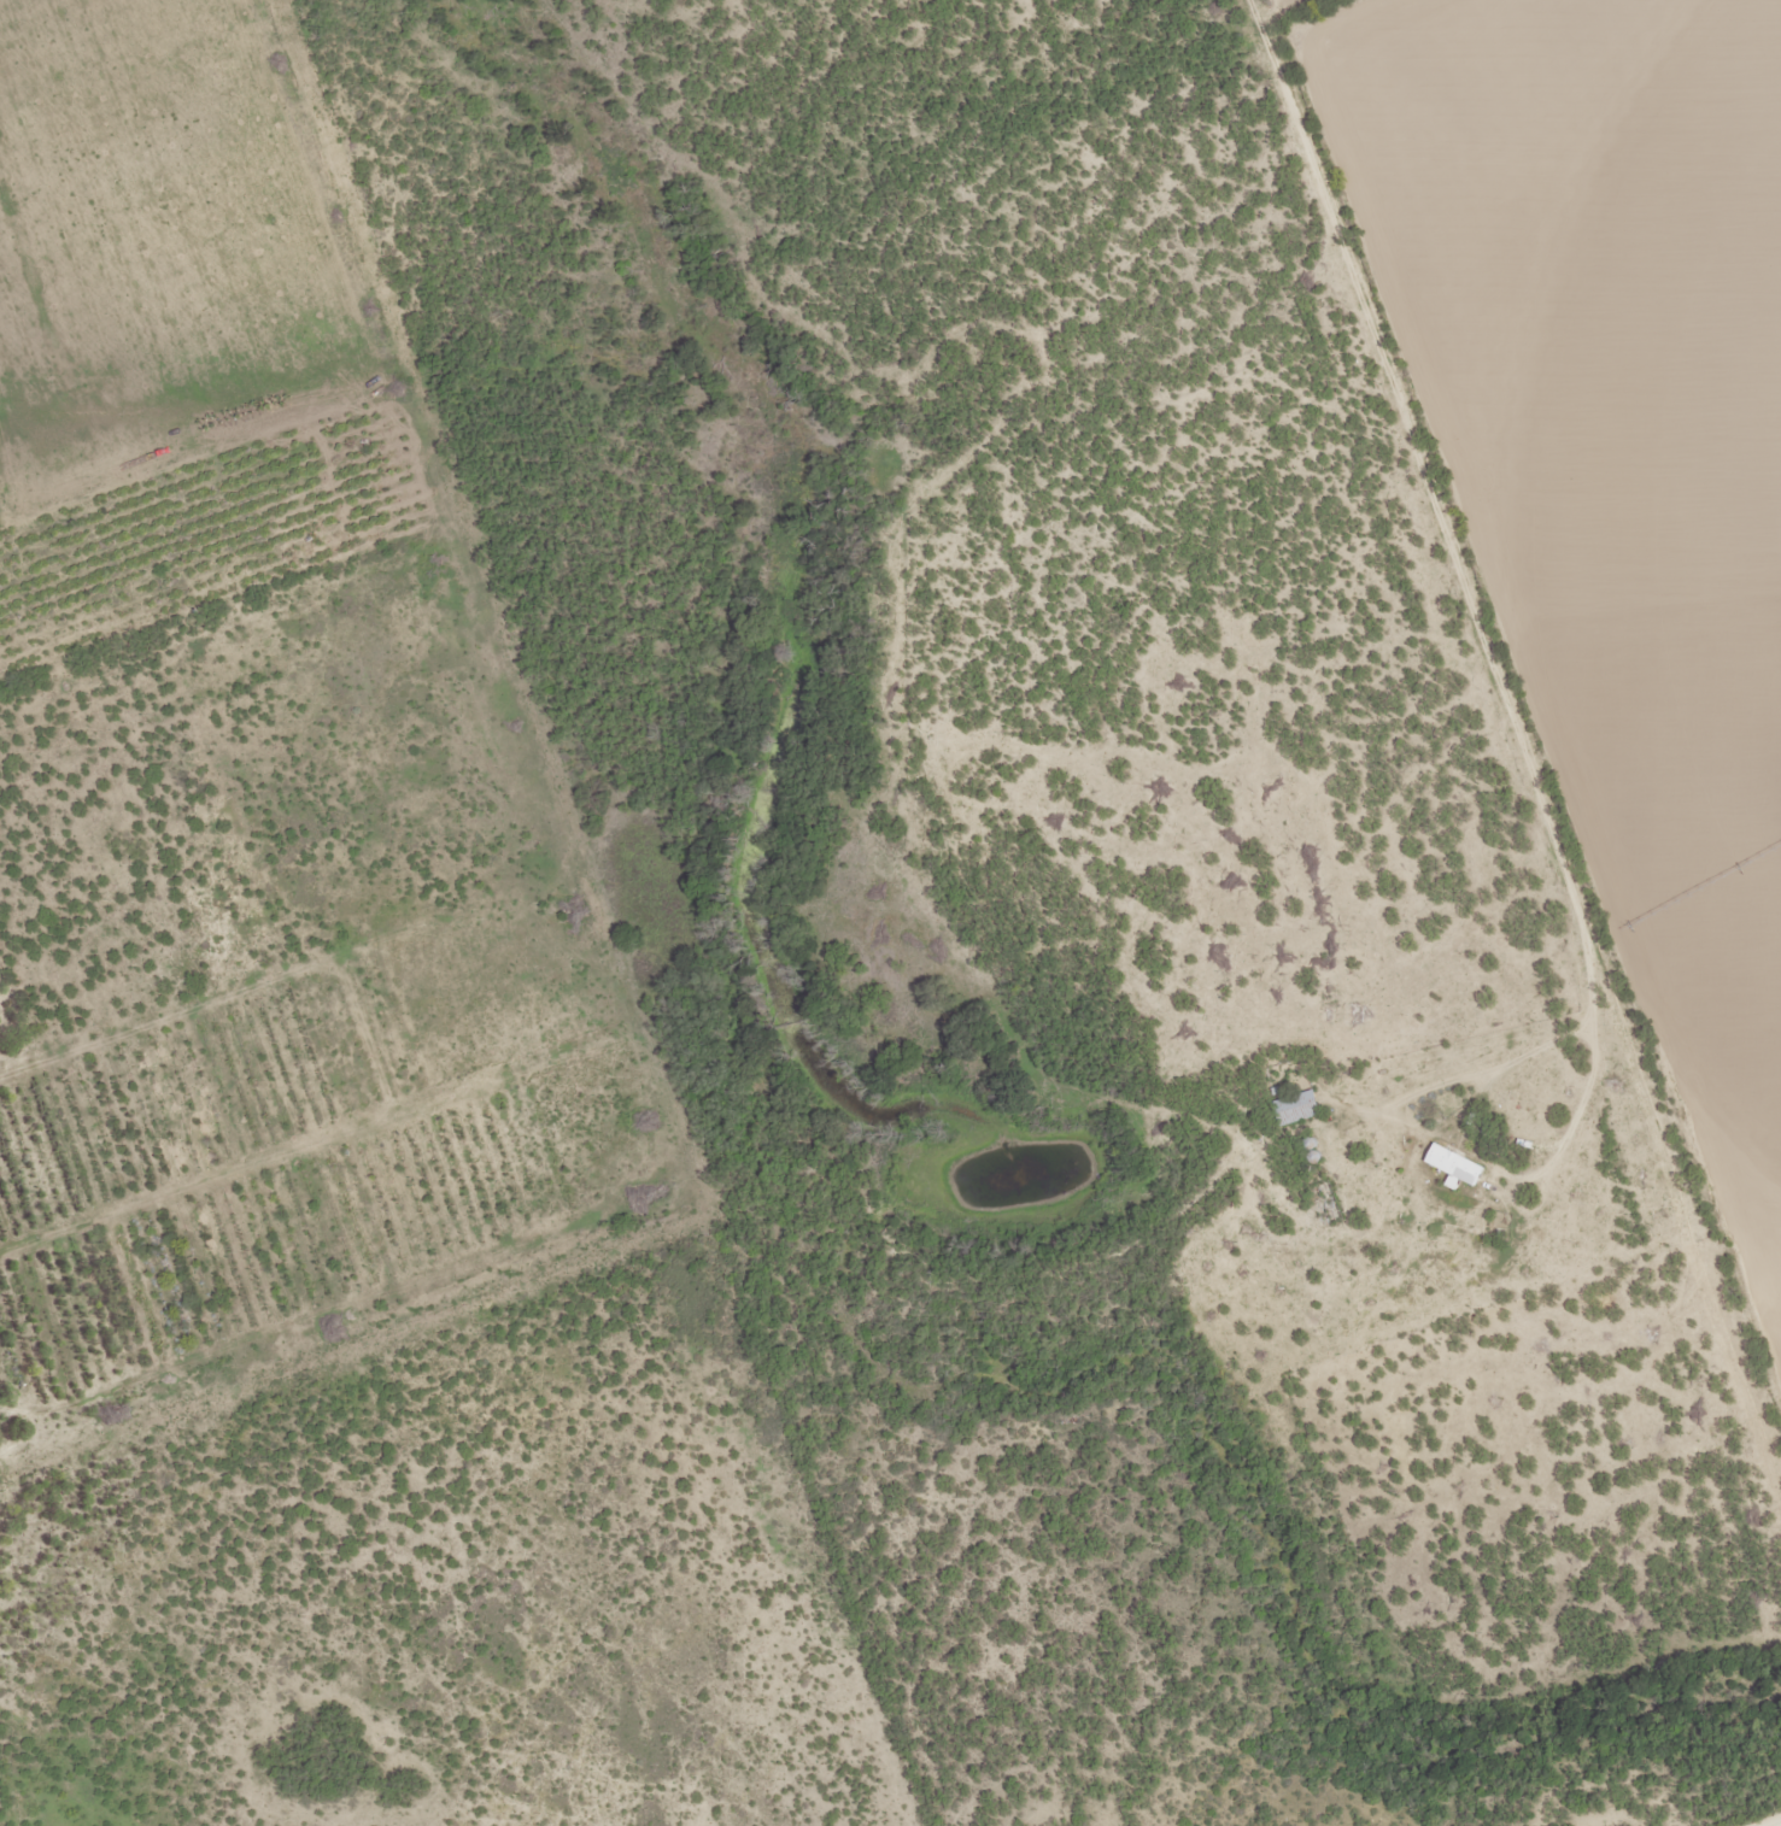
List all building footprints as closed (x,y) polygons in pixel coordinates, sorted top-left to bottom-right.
[(1324,1114),(1315,1088),(1275,1101),(1283,1127),(1324,1114)] [(1425,1162),(1478,1186),(1487,1166),(1435,1142),(1425,1162)]
